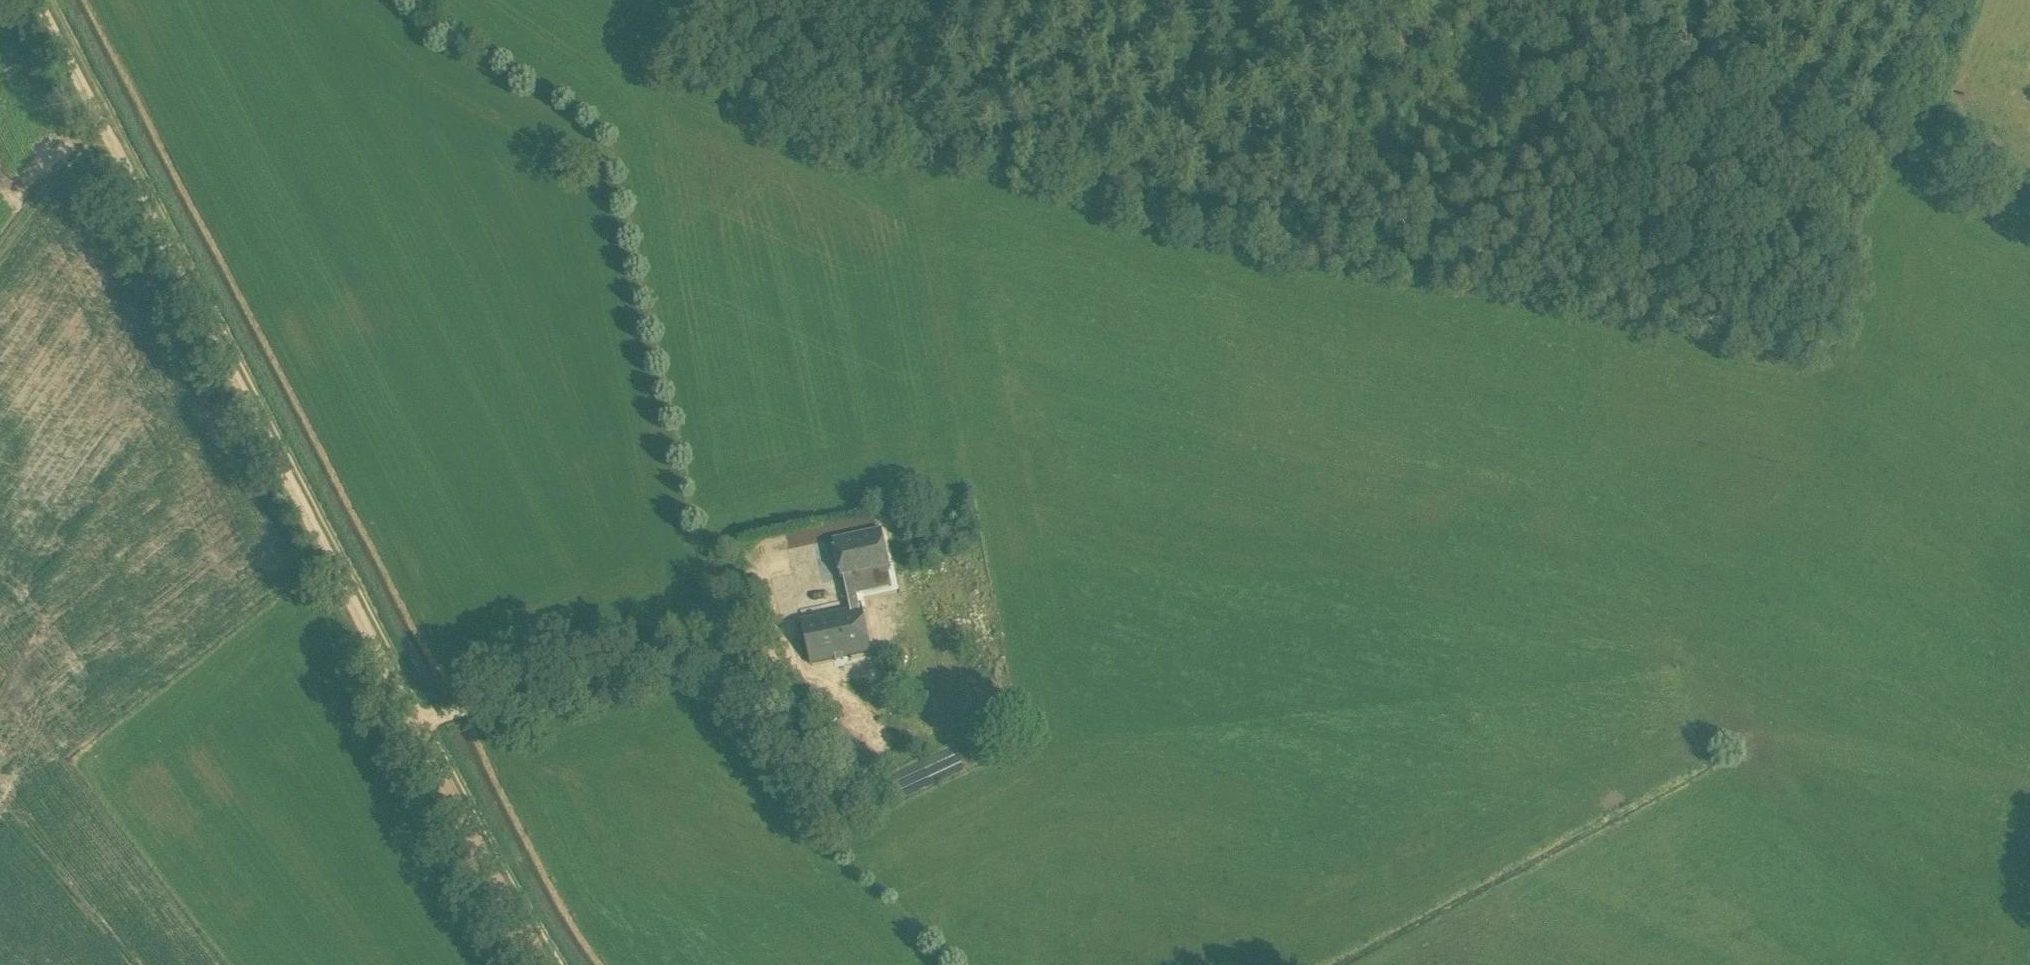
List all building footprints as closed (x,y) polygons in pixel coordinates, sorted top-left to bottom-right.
[(821,527),(805,530),(809,553),(825,550),(821,527)] [(842,579),(890,569),(881,529),(833,539),(842,579)] [(765,560),(808,549),(803,531),(760,542),(765,560)] [(811,664),(872,651),(862,606),(801,619),(811,664)] [(917,654),(922,668),(935,664),(929,649),(917,654)] [(881,652),(861,659),(867,674),(887,667),(881,652)]
